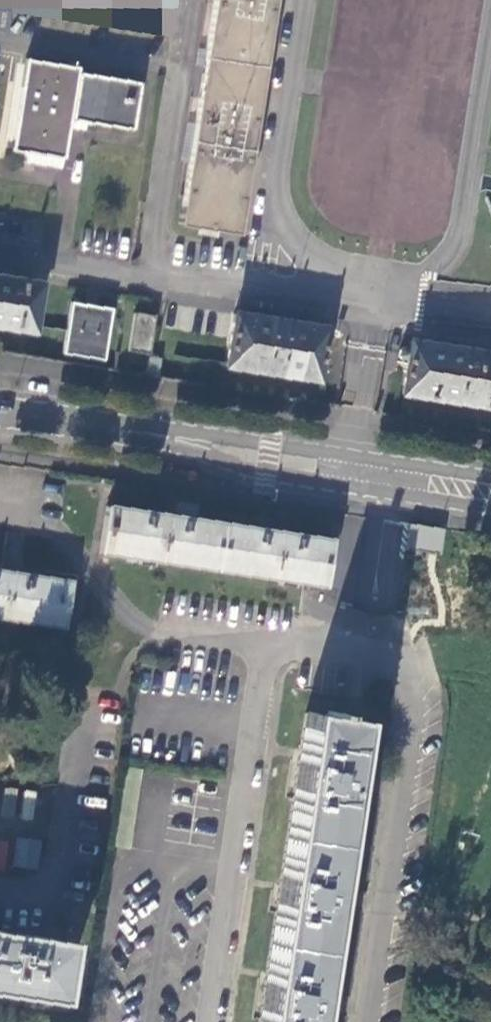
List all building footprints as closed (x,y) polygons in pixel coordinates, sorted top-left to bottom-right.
[(232,233),(235,218),(232,217),(266,0),(212,0),(179,209),(176,209),(174,224),(232,233)] [(0,4),(0,31),(7,32),(12,6),(0,4)] [(19,151),(61,158),(65,128),(67,119),(83,122),(129,130),(137,82),(75,71),(75,68),(23,59),(8,149),(19,151)] [(67,119),(65,128),(82,130),(83,122),(67,119)] [(61,158),(19,151),(17,160),(59,167),(61,158)] [(29,331),(37,283),(0,277),(0,327),(29,331)] [(58,355),(101,362),(109,309),(66,303),(58,355)] [(126,354),(151,358),(158,319),(133,314),(126,354)] [(224,369),(317,382),(324,329),(232,316),(224,369)] [(490,408),(490,353),(408,341),(401,395),(490,408)] [(165,357),(153,355),(150,374),(162,376),(165,357)] [(101,552),(326,586),(333,541),(279,532),(169,516),(108,506),(101,552)] [(445,552),(449,528),(416,523),(413,547),(434,550),(445,552)] [(63,628),(70,581),(0,570),(0,618),(63,628)] [(318,995),(334,888),(351,771),(359,719),(338,716),(339,709),(329,708),(327,715),(307,712),(261,1021),(314,1021),(318,995)] [(140,772),(126,769),(115,847),(129,849),(140,772)] [(59,1002),(69,943),(10,934),(0,932),(0,993),(59,1002)]
